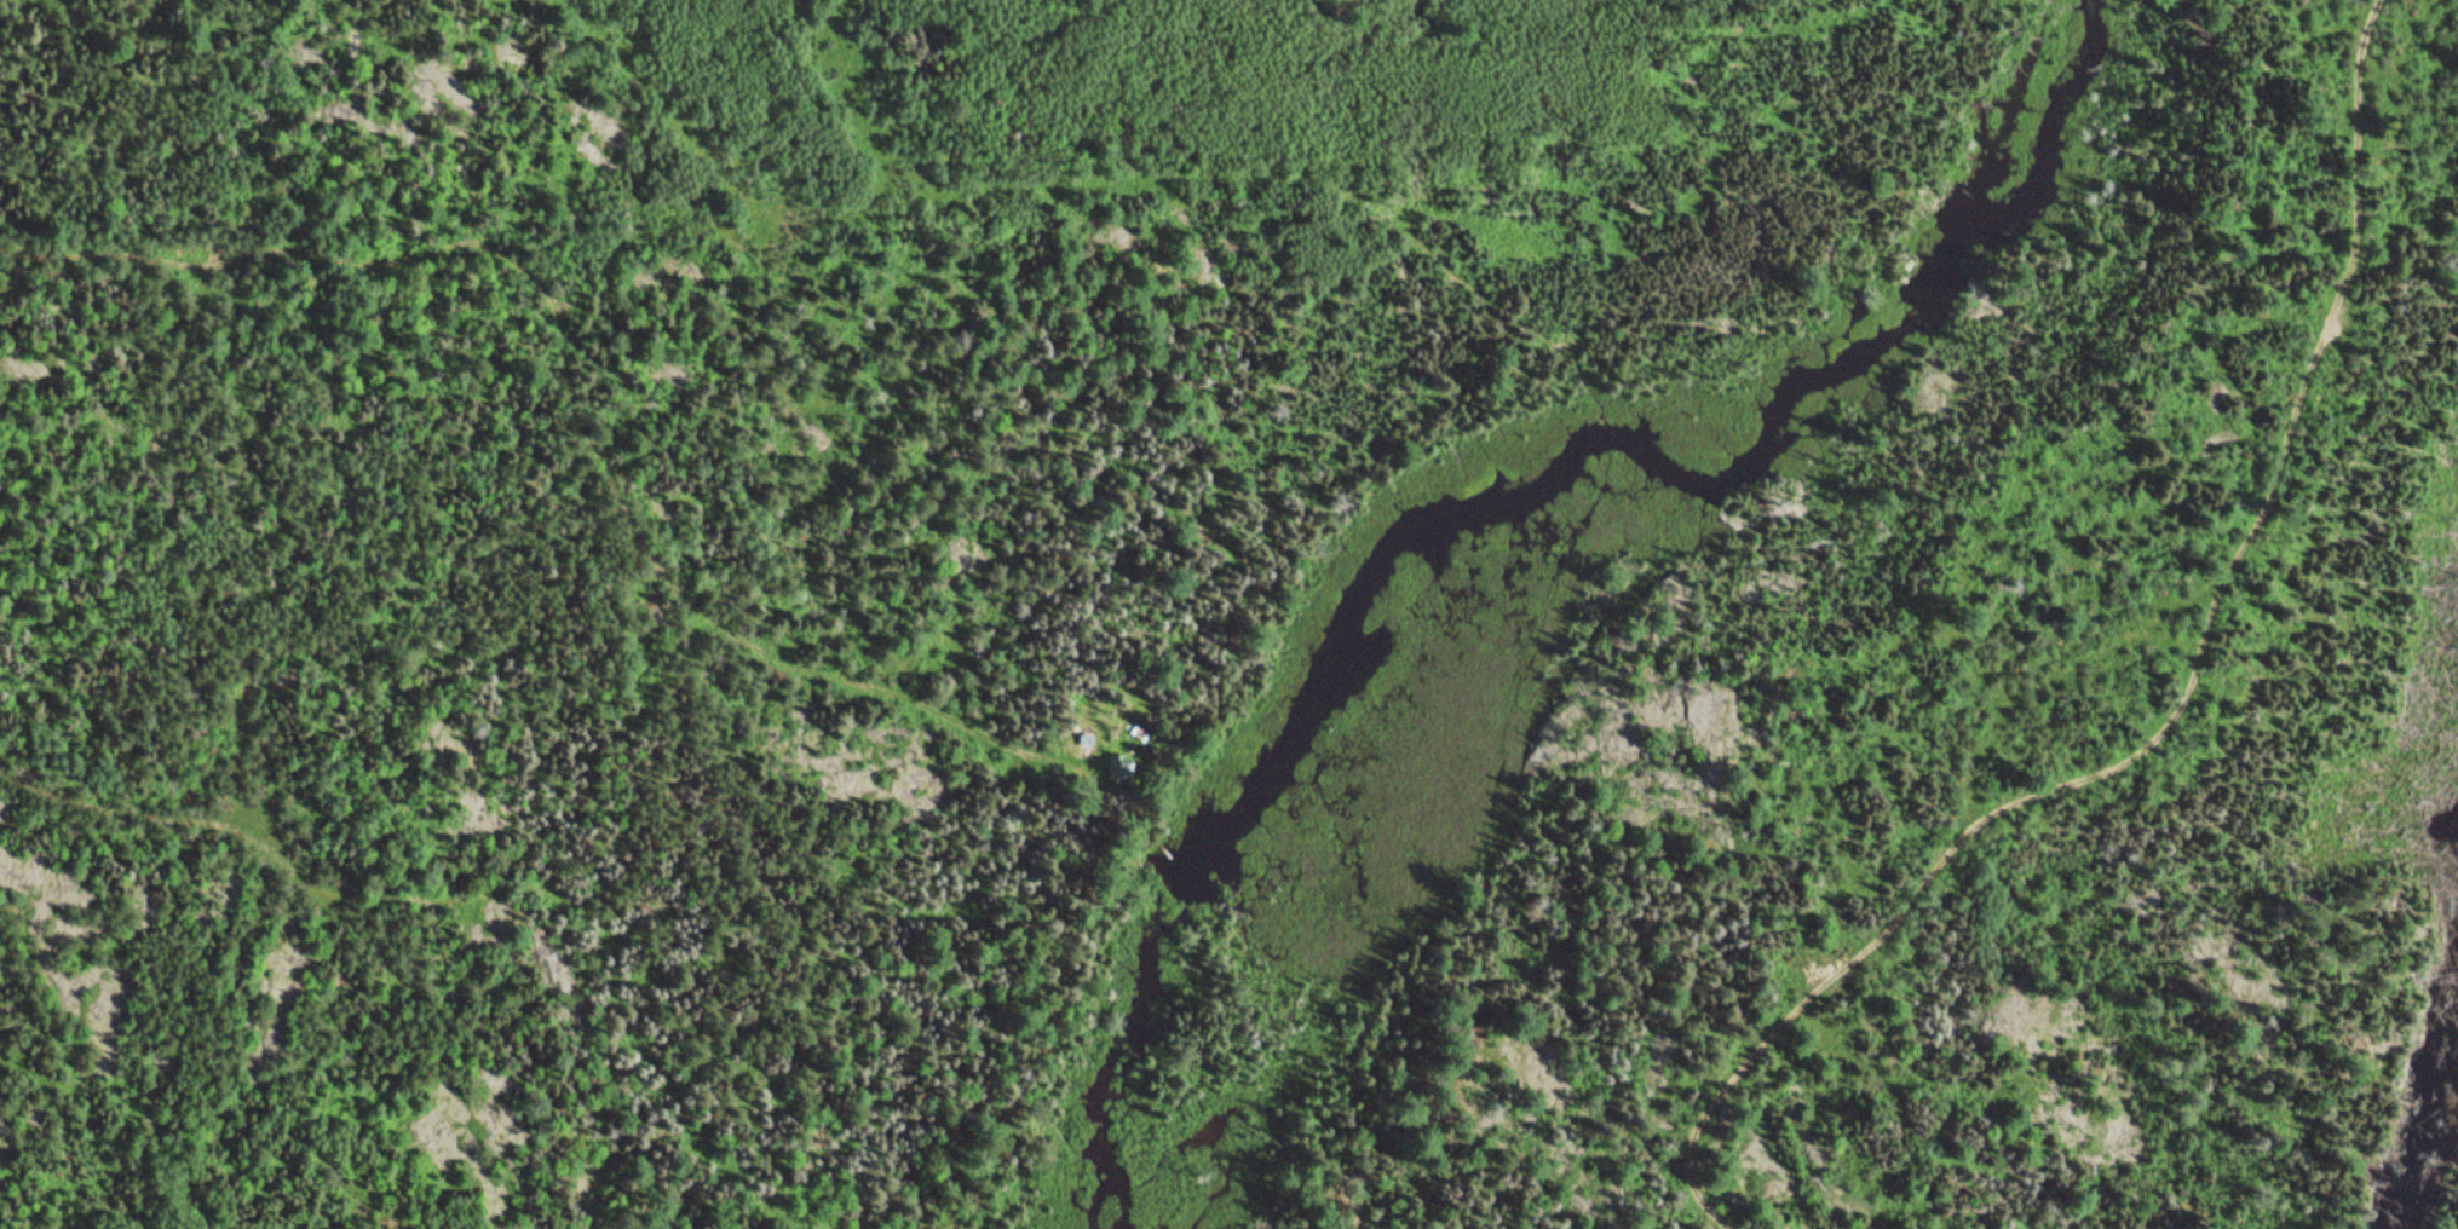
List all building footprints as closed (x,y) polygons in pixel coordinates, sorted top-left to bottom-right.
[(1144,779),(1144,754),(1114,754),(1114,779),(1144,779)]
